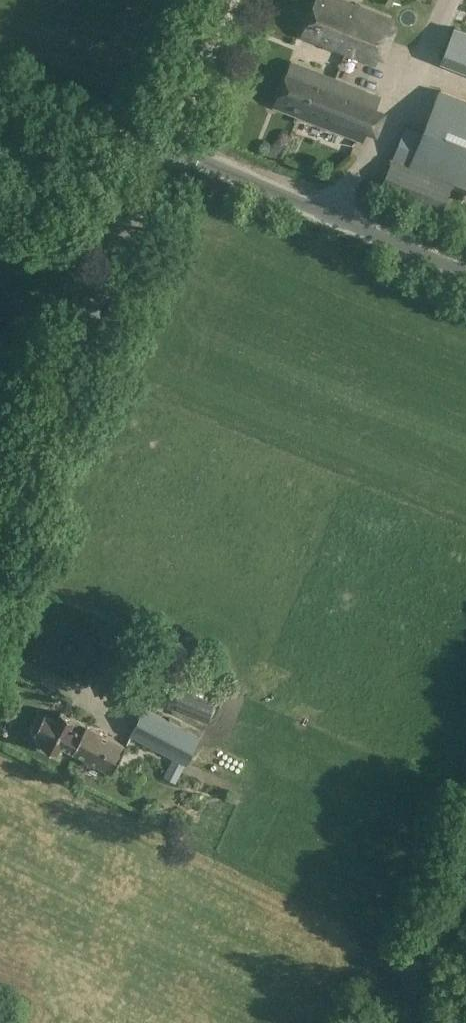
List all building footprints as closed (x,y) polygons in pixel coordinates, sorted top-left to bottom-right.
[(303,35),(375,64),(379,56),(384,58),(395,29),(389,27),(392,19),(345,0),(317,0),(303,35)] [(465,75),(465,35),(444,28),(433,65),(465,75)] [(293,61),(276,106),(361,140),(379,95),(357,86),(335,78),(293,61)] [(425,130),(411,168),(453,184),(465,189),(465,98),(441,89),(425,130)] [(411,168),(425,130),(407,123),(380,191),(441,215),(453,184),(411,168)] [(339,163),(349,171),(361,155),(352,148),(339,163)] [(173,682),(164,704),(196,718),(205,696),(173,682)] [(144,707),(131,735),(183,761),(197,734),(144,707)] [(45,713),(35,731),(44,736),(40,743),(58,753),(62,745),(73,751),(86,725),(60,711),(56,718),(45,713)] [(86,725),(73,751),(112,771),(125,745),(86,725)] [(173,757),(164,776),(176,783),(186,764),(173,757)] [(226,798),(242,805),(246,795),(230,788),(226,798)]
